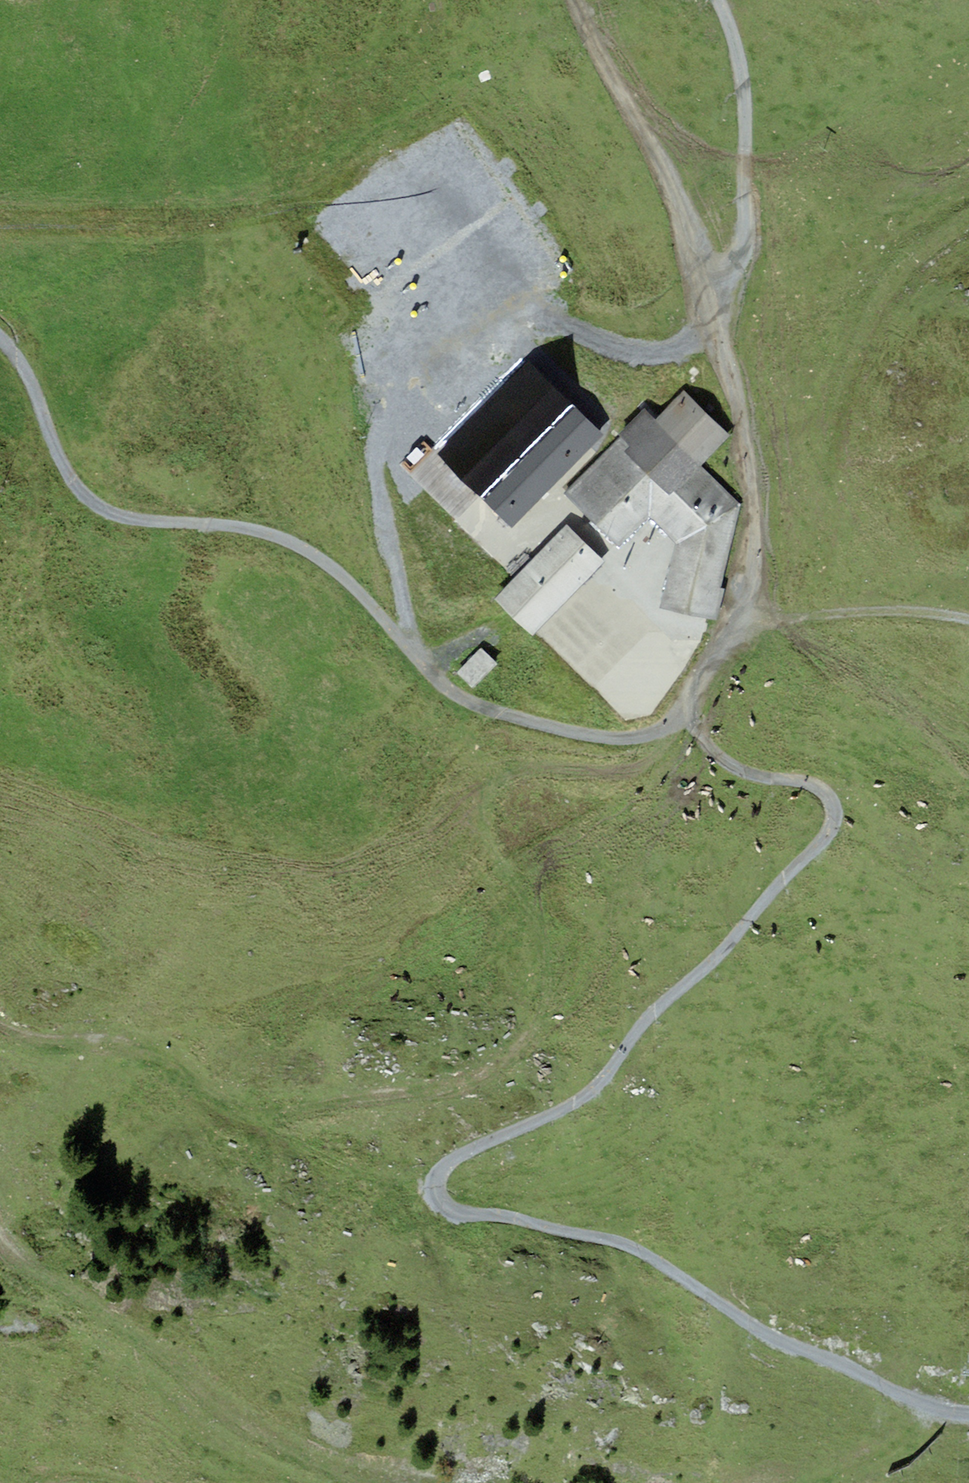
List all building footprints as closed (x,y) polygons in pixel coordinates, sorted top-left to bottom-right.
[(568,407),(526,350),(440,411),(481,469),(495,459),(535,430),(568,407)] [(621,436),(564,494),(619,546),(650,515),(676,543),(742,508),(701,463),(730,435),(685,391),(657,420),(645,408),(618,433),(621,436)] [(498,473),(476,495),(509,529),(586,452),(552,419),(536,434),(535,430),(495,459),(498,473)] [(715,620),(742,508),(676,543),(659,607),(715,620)] [(566,525),(495,599),(532,635),(603,561),(566,525)] [(471,687),(496,662),(482,647),(457,672),(471,687)]
